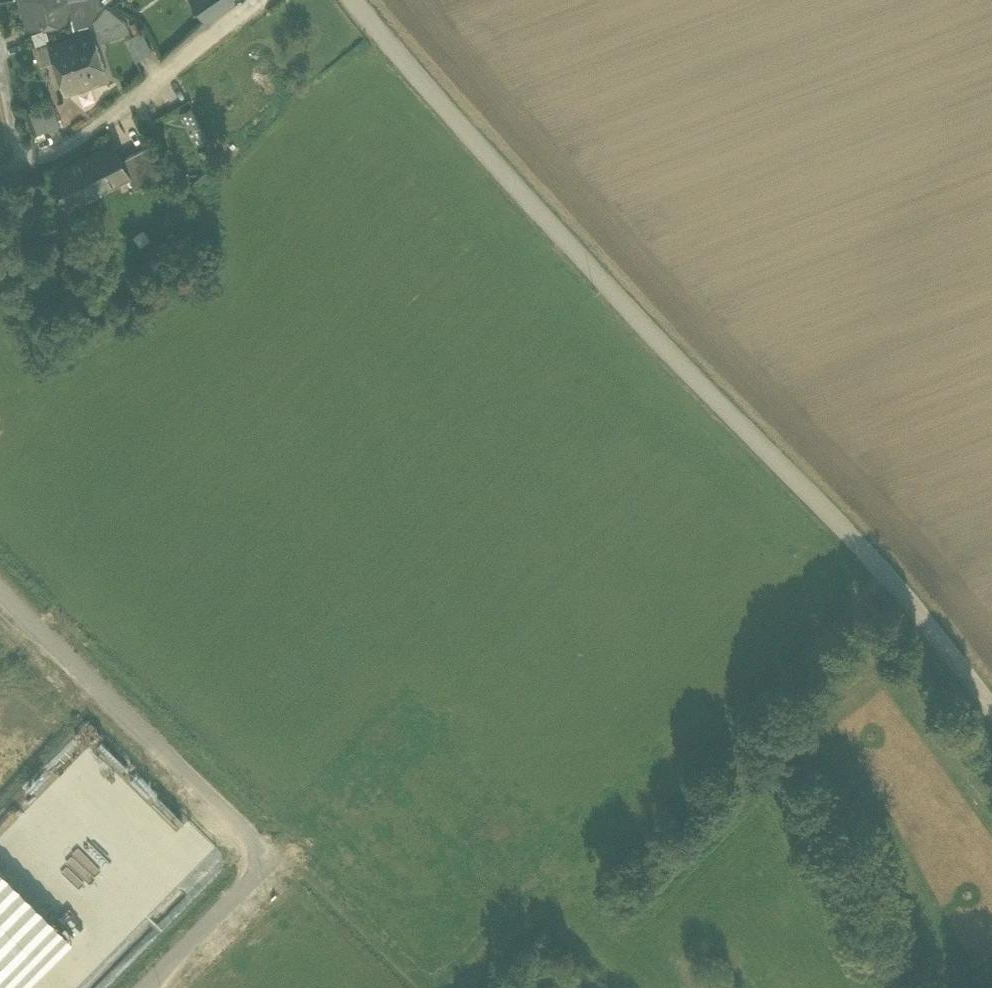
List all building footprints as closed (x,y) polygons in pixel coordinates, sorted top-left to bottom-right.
[(73,16),(70,0),(66,0),(47,4),(46,0),(20,0),(25,26),(38,23),(73,16)] [(73,16),(75,27),(89,24),(105,3),(102,0),(70,0),(73,16)] [(206,20),(234,0),(192,0),(206,20)] [(91,26),(91,27),(96,43),(104,41),(123,35),(130,32),(125,21),(116,14),(106,6),(98,17),(98,19),(94,21),(90,24),(91,26)] [(108,79),(96,43),(91,27),(90,27),(91,29),(37,48),(43,65),(54,61),(66,94),(108,79)] [(154,48),(141,28),(123,40),(136,60),(154,48)] [(29,111),(38,134),(60,125),(52,103),(29,111)] [(180,112),(188,128),(199,122),(192,106),(180,112)] [(208,140),(199,122),(188,128),(196,146),(208,140)] [(58,173),(73,198),(112,180),(110,175),(126,165),(123,160),(119,154),(110,138),(94,147),(96,151),(58,173)] [(219,159),(211,144),(199,150),(207,165),(219,159)] [(96,151),(94,147),(50,171),(70,210),(132,177),(126,165),(110,175),(112,180),(73,198),(58,173),(96,151)] [(132,177),(136,187),(163,175),(149,147),(123,160),(126,165),(132,177)] [(182,168),(171,159),(162,170),(174,179),(182,168)] [(30,946),(0,977),(0,987),(23,987),(72,939),(0,867),(0,917),(30,946)] [(30,946),(0,917),(0,977),(30,946)]
